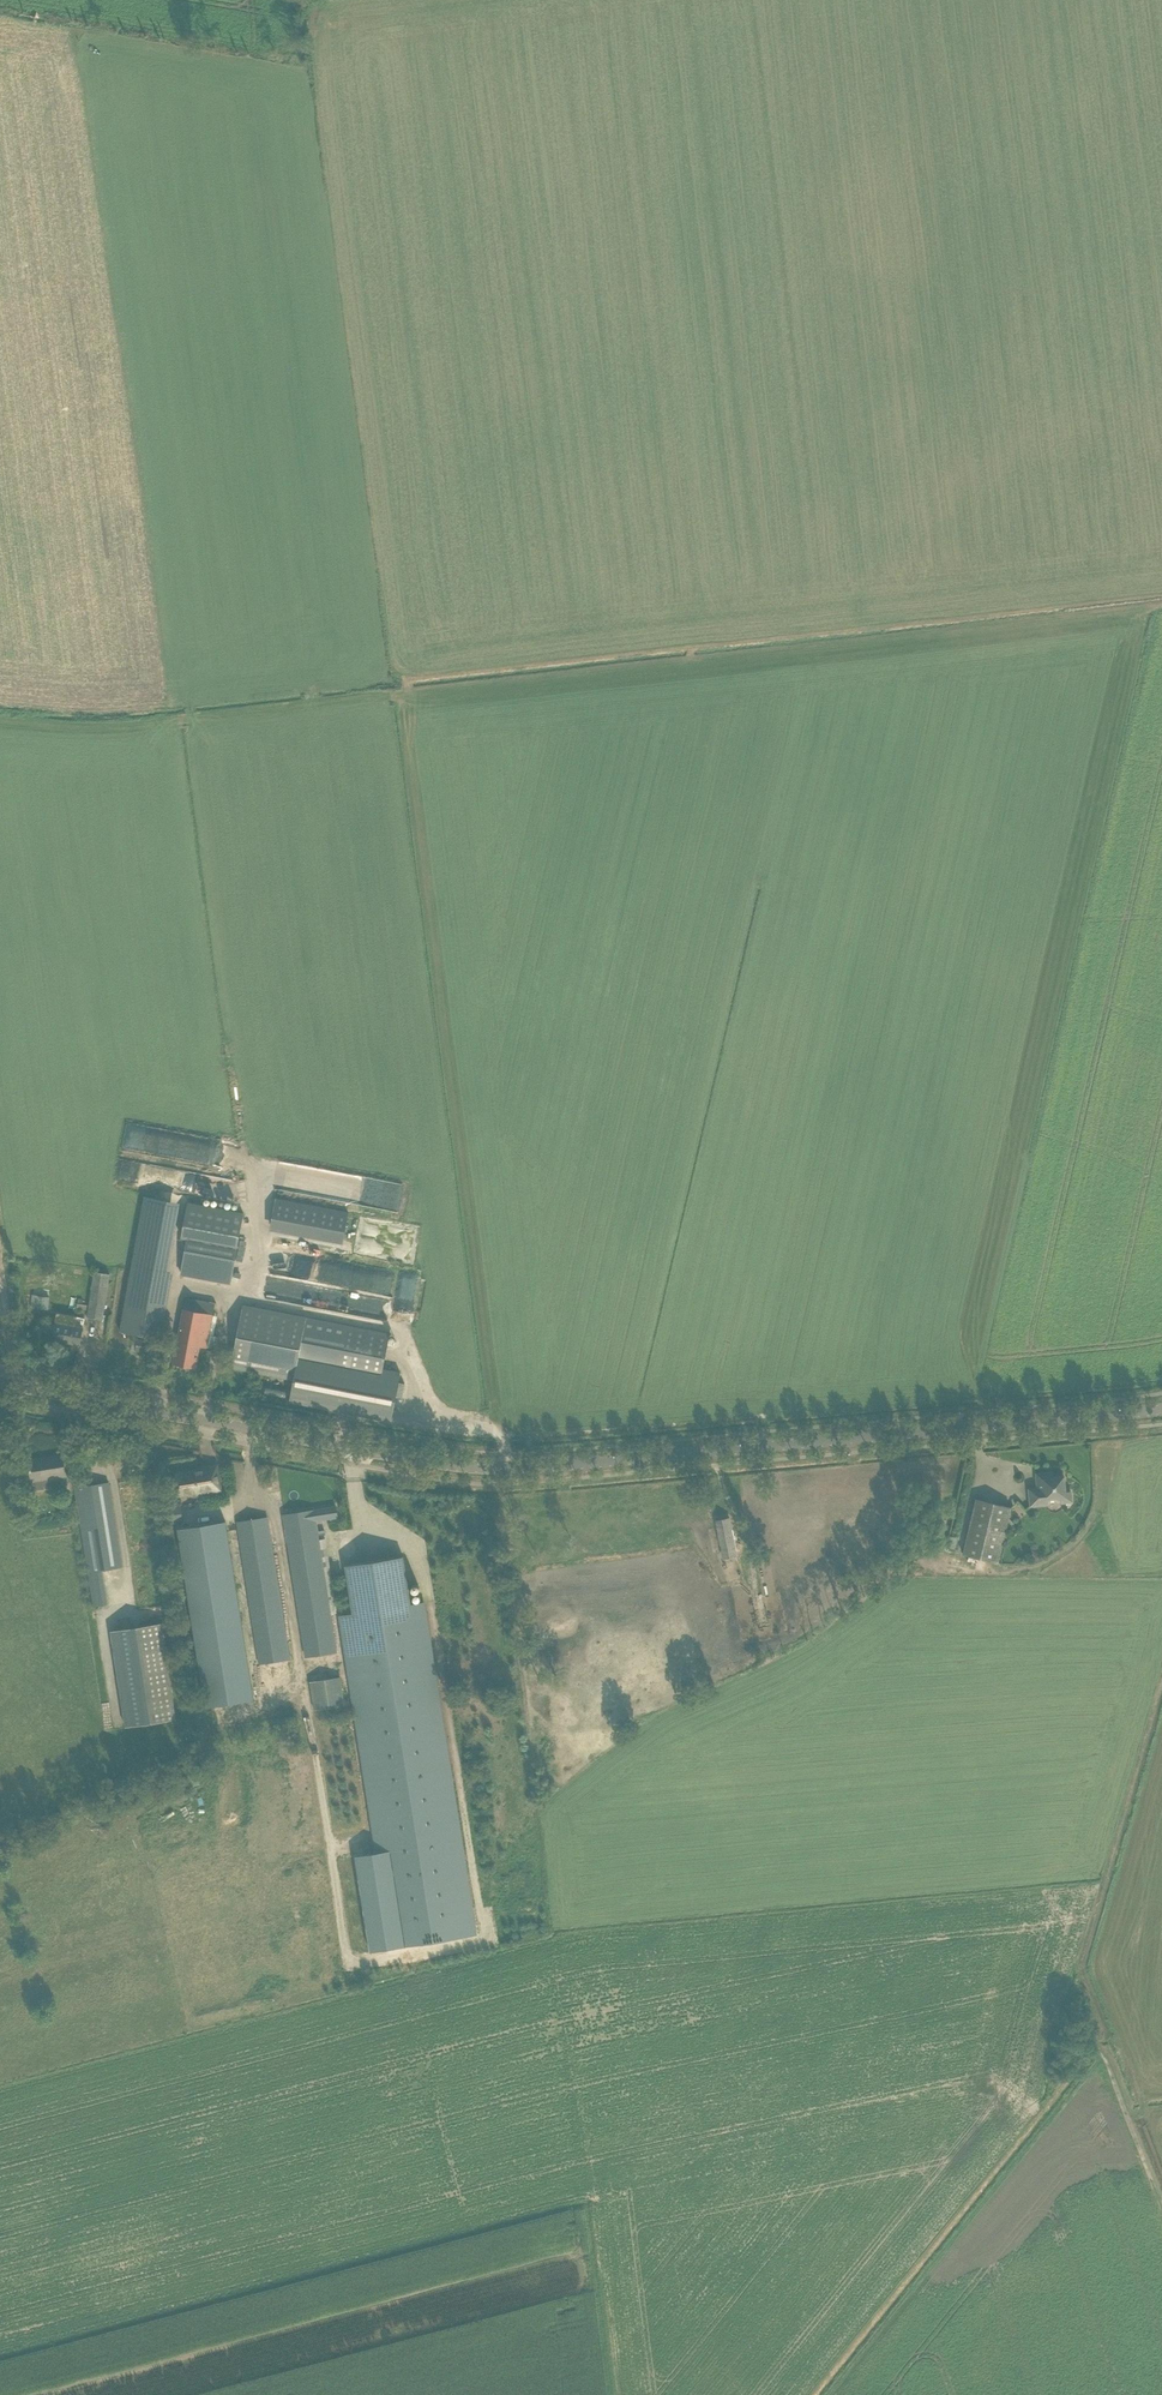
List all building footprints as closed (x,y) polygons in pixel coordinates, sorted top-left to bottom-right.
[(142,1195),(122,1332),(160,1337),(170,1269),(169,1269),(179,1201),(142,1195)] [(276,1198),(270,1230),(342,1243),(348,1212),(276,1198)] [(187,1239),(181,1272),(231,1281),(244,1212),(188,1202),(181,1238),(187,1239)] [(391,1320),(399,1280),(336,1267),(332,1286),(340,1287),(337,1299),(377,1308),(375,1317),(391,1320)] [(93,1281),(108,1283),(109,1274),(94,1272),(93,1281)] [(87,1318),(102,1320),(108,1283),(93,1281),(87,1318)] [(48,1310),(50,1296),(32,1294),(31,1297),(31,1308),(48,1310)] [(199,1346),(206,1348),(208,1336),(215,1303),(185,1297),(176,1352),(173,1364),(195,1368),(199,1346)] [(242,1305),(230,1368),(293,1380),(289,1399),(391,1419),(395,1396),(398,1381),(400,1372),(382,1369),(389,1334),(242,1305)] [(52,1340),(79,1346),(82,1328),(75,1326),(77,1317),(57,1313),(52,1340)] [(136,1352),(154,1354),(155,1341),(138,1339),(136,1352)] [(398,1381),(395,1396),(402,1397),(405,1383),(398,1381)] [(28,1461),(32,1481),(65,1476),(62,1455),(43,1458),(43,1460),(29,1462),(29,1460),(28,1461)] [(204,1470),(176,1475),(179,1494),(197,1491),(198,1494),(221,1490),(217,1465),(204,1467),(204,1470)] [(1037,1488),(1029,1489),(1030,1506),(1048,1504),(1048,1500),(1060,1499),(1061,1503),(1071,1502),(1070,1491),(1065,1492),(1064,1476),(1053,1477),(1053,1472),(1036,1474),(1037,1488)] [(88,1573),(122,1568),(109,1483),(75,1488),(88,1573)] [(962,1555),(998,1563),(1011,1508),(976,1499),(962,1555)] [(337,1517),(336,1506),(284,1515),(306,1658),(336,1653),(315,1521),(337,1517)] [(239,1522),(240,1531),(262,1664),(288,1660),(267,1517),(239,1522)] [(716,1520),(724,1558),(737,1556),(729,1517),(716,1520)] [(225,1521),(177,1529),(205,1707),(253,1700),(225,1521)] [(946,1550),(955,1550),(955,1536),(947,1536),(946,1550)] [(475,1935),(423,1602),(410,1604),(403,1556),(345,1565),(354,1623),(342,1625),(377,1852),(355,1856),(370,1951),(475,1935)] [(110,1631),(125,1726),(176,1719),(161,1623),(110,1631)] [(345,1705),(340,1677),(309,1682),(314,1710),(345,1705)]
